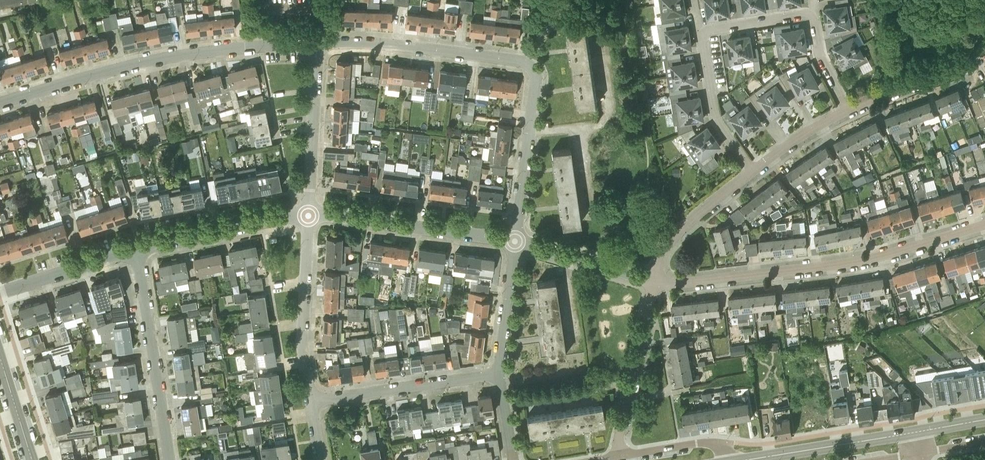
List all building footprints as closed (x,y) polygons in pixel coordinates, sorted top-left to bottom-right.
[(176,15),(174,3),(174,0),(167,0),(169,16),(176,15)] [(464,12),(466,0),(459,0),(457,12),(464,12)] [(466,0),(464,12),(471,13),(473,1),(466,0)] [(719,16),(716,0),(698,0),(699,7),(707,6),(708,18),(719,16)] [(719,16),(730,14),(728,3),(735,1),(735,0),(716,0),(719,16)] [(755,10),(753,0),(735,0),(735,1),(742,0),(744,12),(755,10)] [(755,10),(765,8),(764,0),(753,0),(755,10)] [(849,16),(848,5),(849,5),(848,0),(835,0),(837,7),(825,9),(826,19),(849,16)] [(662,23),(674,21),(673,14),(685,12),(683,1),(661,5),(663,16),(661,16),(662,23)] [(174,3),(176,15),(183,14),(181,2),(174,3)] [(520,19),(527,20),(529,3),(522,2),(520,19)] [(341,23),(354,23),(354,9),(342,9),(341,23)] [(354,23),(366,24),(367,10),(354,9),(354,23)] [(221,11),(221,16),(223,30),(235,28),(233,10),(221,11)] [(366,24),(378,24),(379,10),(367,10),(366,24)] [(379,10),(378,24),(391,24),(391,11),(379,10)] [(405,26),(418,27),(419,14),(407,12),(405,26)] [(109,16),(112,28),(119,26),(116,14),(109,16)] [(418,27),(430,29),(431,15),(419,14),(418,27)] [(430,29),(442,30),(444,17),(431,15),(430,29)] [(105,30),(112,28),(109,16),(103,17),(105,30)] [(211,31),(223,30),(221,16),(209,18),(211,31)] [(493,37),(505,38),(508,17),(507,24),(501,24),(501,17),(496,16),(495,23),(493,37)] [(841,35),(857,30),(857,25),(851,26),(849,16),(826,19),(828,30),(840,28),(841,35)] [(157,26),(160,39),(172,37),(170,23),(169,23),(168,17),(157,19),(158,26),(157,26)] [(444,17),(442,30),(454,32),(456,18),(444,17)] [(508,17),(505,38),(518,39),(520,19),(508,17)] [(199,33),(211,31),(209,18),(197,19),(199,33)] [(186,34),(199,33),(197,19),(185,21),(186,34)] [(469,34),(481,35),(483,21),(470,20),(469,34)] [(481,35),(493,37),(495,23),(483,21),(481,35)] [(667,40),(689,37),(687,26),(676,28),(674,21),(662,23),(663,29),(665,28),(667,40)] [(782,43),(805,39),(803,28),(791,30),(790,24),(774,27),(775,33),(780,32),(782,43)] [(148,42),(160,39),(157,26),(145,28),(148,42)] [(136,44),(148,42),(145,28),(133,31),(136,44)] [(574,69),(592,66),(587,29),(568,31),(571,47),(569,47),(570,53),(571,53),(574,69)] [(834,47),(839,56),(858,46),(860,45),(855,36),(856,35),(854,31),(857,30),(841,35),(845,41),(834,47)] [(46,33),(50,45),(56,43),(53,31),(46,33)] [(124,47),(136,44),(133,31),(121,33),(124,47)] [(43,47),(50,45),(46,33),(40,34),(43,47)] [(759,59),(757,47),(751,48),(749,36),(739,38),(743,61),(753,59),(753,60),(759,59)] [(94,40),(98,53),(110,50),(107,37),(94,40)] [(668,58),(681,56),(679,49),(691,47),(689,37),(667,40),(668,51),(667,51),(668,58)] [(732,62),(743,61),(739,38),(728,40),(730,51),(724,52),(726,65),(732,64),(732,62)] [(14,78),(25,74),(21,61),(19,54),(17,47),(14,39),(8,41),(10,49),(12,48),(14,55),(7,57),(10,65),(14,78)] [(796,58),(795,51),(806,50),(805,39),(782,43),(784,53),(779,54),(779,60),(796,58)] [(86,57),(98,53),(94,40),(83,43),(86,57)] [(75,60),(86,57),(83,43),(71,47),(75,60)] [(858,46),(839,56),(844,66),(852,62),(855,67),(868,60),(866,54),(864,55),(860,45),(858,46)] [(62,63),(75,60),(71,47),(59,50),(62,63)] [(33,58),(37,71),(49,67),(45,54),(33,58)] [(673,76),(695,72),(694,62),(682,63),(681,56),(668,58),(669,64),(671,64),(673,76)] [(25,74),(37,71),(33,58),(21,61),(25,74)] [(336,73),(354,74),(355,62),(336,61),(336,73)] [(799,72),(809,91),(818,86),(813,75),(818,73),(812,61),(807,64),(808,67),(799,72)] [(399,90),(400,81),(402,66),(392,65),(393,63),(389,63),(389,66),(383,65),(380,83),(388,85),(388,88),(399,90)] [(372,75),(378,76),(380,64),(373,64),(372,75)] [(14,78),(10,65),(0,68),(0,76),(2,81),(14,78)] [(242,68),(247,88),(259,85),(254,65),(242,68)] [(400,81),(413,83),(415,67),(402,66),(400,81)] [(592,66),(574,69),(576,85),(575,85),(575,91),(577,91),(579,107),(597,104),(592,66)] [(431,90),(425,90),(428,69),(415,67),(413,83),(412,93),(425,95),(423,109),(429,109),(431,92),(431,90)] [(235,91),(247,88),(242,68),(229,71),(231,81),(227,82),(231,99),(232,99),(234,108),(239,107),(235,91)] [(449,97),(451,88),(453,72),(440,71),(437,93),(431,92),(429,109),(435,110),(436,103),(437,96),(449,97)] [(794,85),(799,96),(809,91),(799,72),(789,76),(786,71),(779,75),(781,78),(787,89),(794,85)] [(451,88),(464,90),(466,74),(453,72),(451,88)] [(670,94),(687,92),(685,85),(697,83),(695,72),(673,76),(674,87),(669,88),(670,94)] [(335,85),(354,86),(355,74),(354,74),(336,73),(335,85)] [(227,82),(222,84),(219,74),(207,77),(212,98),(219,96),(221,101),(231,99),(227,82)] [(488,99),(489,92),(491,77),(478,75),(475,98),(488,99)] [(212,98),(207,77),(194,81),(198,95),(193,96),(194,102),(197,112),(202,111),(201,106),(206,105),(205,101),(209,100),(211,110),(208,111),(209,116),(216,114),(212,98)] [(489,92),(502,94),(504,79),(491,77),(489,92)] [(764,86),(767,90),(780,109),(789,102),(782,93),(787,89),(781,78),(774,83),(772,80),(764,86)] [(194,102),(193,96),(191,91),(187,93),(183,79),(171,82),(176,103),(187,100),(194,124),(200,122),(197,112),(194,102)] [(502,94),(505,94),(515,96),(517,80),(504,79),(502,94)] [(163,101),(165,106),(176,103),(171,82),(158,86),(162,101),(163,101)] [(354,86),(335,85),(334,97),(354,98),(354,86)] [(981,97),(984,95),(984,89),(983,85),(977,88),(981,97)] [(159,107),(158,103),(153,104),(149,88),(136,92),(140,106),(141,110),(142,115),(154,112),(156,120),(162,119),(159,107)] [(974,100),(981,97),(977,88),(970,91),(974,100)] [(959,105),(964,103),(958,89),(947,93),(958,119),(963,117),(960,111),(961,110),(959,105)] [(750,96),(759,109),(764,105),(771,115),(780,109),(767,90),(758,96),(755,92),(750,96)] [(135,112),(141,110),(140,106),(136,92),(124,95),(130,117),(136,116),(135,112)] [(679,112),(701,108),(700,97),(688,99),(687,92),(670,94),(672,102),(677,101),(679,112)] [(953,120),(958,119),(947,93),(936,98),(942,111),(943,112),(948,111),(950,116),(951,115),(953,120)] [(250,98),(251,103),(263,100),(262,94),(250,98)] [(122,133),(120,124),(131,121),(130,117),(124,95),(111,99),(114,107),(107,109),(110,118),(111,124),(113,123),(116,134),(122,133)] [(740,111),(753,129),(761,122),(754,113),(759,109),(750,96),(745,100),(749,105),(740,111)] [(86,116),(98,113),(94,99),(82,103),(86,116)] [(467,114),(473,114),(475,102),(469,101),(467,114)] [(924,118),(924,119),(929,118),(935,116),(929,101),(919,105),(924,118)] [(86,116),(82,103),(70,106),(74,120),(76,126),(78,133),(79,133),(79,135),(90,132),(89,129),(83,131),(82,125),(88,123),(86,116)] [(918,120),(924,118),(919,105),(908,109),(913,124),(918,122),(918,120)] [(63,123),(69,121),(74,120),(70,106),(59,110),(63,123)] [(164,106),(159,107),(162,119),(167,117),(166,111),(164,106)] [(333,118),(352,120),(353,120),(358,120),(359,109),(354,107),(334,106),(333,118)] [(385,107),(377,106),(375,118),(384,119),(385,107)] [(248,122),(267,118),(265,107),(246,111),(248,122)] [(679,134),(693,128),(691,120),(703,118),(701,108),(679,112),(673,113),(674,124),(677,124),(679,134)] [(908,125),(913,124),(908,109),(897,113),(906,139),(911,137),(909,131),(910,130),(908,125)] [(51,126),(63,123),(59,110),(47,113),(51,126)] [(744,135),(753,129),(740,111),(731,117),(727,111),(721,115),(732,129),(737,125),(744,135)] [(22,129),(34,125),(30,112),(18,116),(22,129)] [(467,114),(461,113),(460,120),(472,121),(473,114),(467,114)] [(902,141),(906,139),(897,113),(886,117),(891,131),(895,130),(897,135),(900,134),(902,141)] [(10,133),(22,129),(18,116),(6,120),(10,133)] [(100,120),(104,131),(110,130),(107,118),(100,120)] [(253,132),(269,129),(267,118),(248,122),(250,133),(253,132)] [(345,132),(346,132),(351,132),(352,120),(333,118),(332,131),(345,132)] [(10,133),(6,120),(0,122),(0,136),(10,133)] [(866,126),(872,138),(878,136),(879,137),(883,135),(876,121),(866,126)] [(203,132),(222,128),(220,122),(201,126),(203,132)] [(490,136),(509,138),(511,126),(497,124),(496,130),(491,130),(490,136)] [(867,141),(872,139),(872,138),(866,126),(855,131),(862,145),(867,143),(867,141)] [(681,133),(693,151),(713,136),(707,127),(697,134),(693,128),(679,134),(681,133)] [(242,145),(251,144),(272,139),(269,129),(253,132),(250,133),(249,133),(240,135),(242,145)] [(332,142),(345,143),(346,132),(345,132),(332,131),(332,142)] [(858,146),(858,147),(862,145),(855,131),(845,136),(851,149),(852,149),(858,146)] [(46,135),(49,147),(56,145),(52,134),(46,135)] [(43,149),(49,147),(46,135),(39,137),(43,149)] [(489,147),(508,150),(509,138),(490,136),(489,147)] [(693,151),(697,156),(703,164),(713,157),(710,152),(720,145),(713,136),(693,151)] [(846,154),(853,169),(860,166),(860,165),(858,162),(852,149),(851,149),(845,136),(835,142),(841,155),(842,154),(842,155),(846,154)] [(190,140),(192,146),(199,145),(197,137),(190,138),(190,140)] [(192,146),(190,140),(182,142),(185,153),(193,151),(192,146)] [(971,149),(970,145),(955,149),(957,154),(971,149)] [(830,162),(835,159),(826,146),(816,153),(824,164),(829,161),(830,162)] [(489,147),(487,159),(506,162),(508,150),(489,147)] [(557,188),(575,186),(570,148),(551,150),(554,166),(552,166),(553,172),(555,172),(557,188)] [(377,166),(384,167),(386,150),(380,149),(379,151),(378,158),(378,164),(377,166)] [(333,183),(345,184),(346,171),(347,159),(348,152),(324,151),(324,157),(341,158),(341,164),(342,165),(341,170),(334,169),(333,183)] [(860,152),(855,154),(859,161),(864,159),(860,152)] [(140,154),(142,165),(150,163),(147,153),(140,154)] [(819,168),(824,164),(816,153),(807,159),(815,172),(820,169),(819,168)] [(811,175),(815,172),(807,159),(797,165),(805,177),(810,174),(811,175)] [(367,173),(358,172),(357,186),(369,187),(369,181),(375,182),(377,166),(378,164),(369,163),(367,173)] [(467,179),(473,179),(475,164),(469,163),(467,179)] [(475,164),(473,179),(479,180),(481,165),(475,164)] [(808,183),(805,177),(797,165),(787,172),(796,185),(801,182),(804,186),(805,186),(809,192),(813,189),(808,183)] [(345,184),(357,186),(358,172),(359,167),(354,166),(353,172),(346,171),(345,184)] [(493,166),(492,173),(504,174),(505,168),(493,166)] [(250,192),(260,190),(255,167),(245,169),(250,192)] [(260,190),(270,188),(267,172),(257,174),(256,167),(255,167),(260,190)] [(828,170),(832,176),(836,173),(832,167),(828,170)] [(239,194),(250,192),(245,169),(234,171),(237,184),(239,194)] [(395,171),(383,169),(382,178),(381,189),(393,190),(395,171)] [(267,172),(270,188),(281,186),(278,170),(267,172)] [(395,170),(395,171),(393,190),(405,192),(407,172),(407,171),(395,170)] [(828,179),(832,176),(828,170),(824,173),(828,179)] [(27,174),(29,180),(37,177),(35,171),(27,174)] [(225,177),(229,197),(239,194),(237,184),(234,171),(224,173),(225,177)] [(407,172),(405,192),(417,194),(419,174),(407,172)] [(950,193),(955,209),(966,205),(961,189),(955,191),(950,174),(945,176),(946,181),(950,193)] [(864,175),(859,177),(862,184),(867,181),(864,175)] [(115,179),(120,195),(127,193),(122,177),(115,179)] [(214,179),(218,199),(229,197),(225,177),(214,179)] [(428,195),(441,197),(443,178),(431,177),(428,195)] [(441,197),(452,198),(455,180),(443,178),(441,197)] [(787,189),(778,178),(769,185),(778,196),(778,197),(782,202),(788,197),(785,193),(788,190),(787,189)] [(915,192),(923,219),(934,215),(927,191),(923,181),(923,179),(918,181),(920,187),(915,192)] [(455,180),(452,198),(464,200),(466,186),(460,186),(461,180),(455,180)] [(808,183),(813,189),(817,186),(813,180),(808,183)] [(476,201),(489,203),(491,184),(479,183),(476,201)] [(141,214),(152,212),(148,192),(146,192),(144,184),(135,185),(141,214)] [(183,206),(194,203),(191,188),(190,188),(189,184),(179,186),(183,206)] [(491,184),(489,203),(501,205),(503,186),(491,184)] [(973,204),(984,201),(980,184),(969,187),(973,204)] [(773,200),(778,197),(778,196),(769,185),(760,192),(770,205),(774,201),(773,200)] [(173,208),(183,206),(179,186),(169,188),(173,208)] [(191,188),(194,203),(204,201),(201,186),(191,188)] [(575,186),(557,188),(559,204),(558,204),(558,210),(560,210),(562,226),(580,223),(575,186)] [(840,191),(836,187),(831,191),(835,195),(840,191)] [(162,210),(173,208),(169,188),(158,190),(162,210)] [(934,215),(944,212),(937,188),(927,191),(934,215)] [(944,212),(955,209),(950,193),(940,196),(937,188),(944,212)] [(60,189),(54,190),(52,190),(54,198),(62,197),(60,189)] [(152,212),(162,210),(158,190),(148,192),(152,212)] [(902,216),(905,225),(916,221),(911,205),(910,205),(907,198),(902,200),(899,190),(894,191),(896,197),(900,208),(899,209),(902,216)] [(765,208),(770,205),(760,192),(751,199),(759,211),(764,207),(765,208)] [(104,226),(115,222),(110,207),(104,209),(99,194),(94,195),(104,226)] [(92,229),(104,226),(94,195),(89,197),(94,212),(88,214),(92,229)] [(884,231),(894,228),(889,213),(887,206),(881,207),(879,203),(880,202),(878,196),(873,198),(879,217),(884,231)] [(70,198),(63,201),(67,212),(74,210),(70,198)] [(873,235),(884,231),(879,217),(873,198),(869,199),(873,211),(866,213),(873,235)] [(755,214),(759,211),(751,199),(741,206),(751,219),(755,215),(755,214)] [(60,215),(67,212),(63,201),(57,203),(60,215)] [(110,207),(115,222),(127,218),(122,203),(110,207)] [(894,228),(905,225),(902,216),(899,209),(889,212),(887,205),(887,206),(889,213),(894,228)] [(742,221),(746,218),(739,208),(734,212),(742,221)] [(737,225),(742,221),(734,212),(730,215),(737,225)] [(81,233),(92,229),(88,214),(76,217),(81,233)] [(51,226),(56,241),(68,237),(61,216),(50,220),(51,226)] [(829,245),(840,243),(836,223),(830,224),(829,216),(823,218),(829,245)] [(818,248),(829,245),(823,218),(819,219),(816,220),(819,231),(814,232),(818,248)] [(794,236),(796,250),(807,249),(806,233),(801,234),(800,221),(793,222),(794,236)] [(784,251),(796,250),(794,236),(788,236),(786,222),(781,223),(784,251)] [(849,226),(852,240),(863,238),(860,222),(855,223),(855,225),(849,226)] [(772,252),(784,251),(781,223),(776,223),(777,229),(778,237),(771,238),(772,252)] [(840,243),(852,240),(849,226),(838,228),(837,223),(836,223),(840,243)] [(732,236),(732,237),(741,234),(739,228),(732,230),(730,225),(715,229),(718,240),(732,236)] [(56,241),(51,226),(40,229),(45,244),(56,241)] [(33,248),(45,244),(40,229),(28,233),(33,248)] [(21,252),(33,248),(28,233),(17,236),(21,252)] [(10,256),(21,252),(17,236),(5,240),(10,256)] [(732,236),(718,240),(721,252),(737,247),(735,242),(734,242),(732,237),(732,236)] [(354,251),(360,252),(362,240),(355,239),(354,245),(342,244),(342,237),(326,237),(326,250),(342,250),(346,251),(354,251)] [(761,253),(772,252),(771,238),(766,239),(766,237),(759,238),(761,253)] [(10,256),(5,240),(0,242),(0,259),(10,256)] [(367,262),(380,264),(381,259),(383,243),(370,241),(367,262)] [(380,264),(393,266),(396,245),(383,243),(381,259),(380,264)] [(254,270),(259,262),(255,245),(242,247),(246,268),(247,268),(249,278),(250,285),(251,290),(263,288),(262,277),(255,278),(254,270)] [(393,266),(406,268),(409,246),(396,245),(393,266)] [(984,269),(984,245),(976,248),(983,270),(984,269)] [(235,271),(246,268),(242,247),(229,250),(232,265),(227,266),(230,277),(232,285),(237,284),(235,271)] [(422,270),(429,271),(432,249),(419,248),(416,271),(422,272),(422,270)] [(972,273),(983,270),(976,248),(965,252),(970,268),(972,273)] [(447,274),(442,273),(445,251),(432,249),(429,271),(429,273),(441,274),(439,288),(445,288),(446,282),(447,274)] [(325,263),(345,264),(346,251),(342,250),(326,250),(325,263)] [(210,271),(222,268),(223,267),(219,252),(206,255),(210,271)] [(453,268),(466,270),(468,254),(455,252),(453,268)] [(971,291),(965,270),(970,268),(965,252),(955,255),(966,288),(967,292),(971,291)] [(465,276),(477,278),(478,278),(481,256),(468,254),(466,270),(465,276)] [(197,273),(199,273),(210,271),(206,255),(194,258),(197,273)] [(966,292),(967,292),(966,288),(955,255),(944,258),(949,275),(955,273),(961,290),(965,288),(966,292)] [(478,278),(478,276),(491,278),(494,258),(481,256),(478,278)] [(171,263),(174,277),(187,274),(184,260),(171,263)] [(935,279),(942,277),(936,260),(925,264),(931,282),(937,302),(942,301),(935,279)] [(174,277),(171,263),(159,265),(162,279),(156,280),(158,293),(165,291),(164,286),(169,285),(169,286),(176,284),(174,277)] [(937,302),(931,282),(925,264),(915,267),(920,284),(926,282),(927,285),(925,288),(931,306),(938,304),(937,302)] [(922,290),(920,284),(915,267),(904,270),(910,287),(912,293),(922,290)] [(912,293),(910,287),(904,270),(893,274),(894,278),(890,279),(890,278),(889,278),(893,291),(904,288),(909,305),(910,305),(915,303),(913,298),(912,293)] [(345,273),(325,272),(324,284),(338,285),(344,285),(345,273)] [(410,277),(408,291),(415,291),(417,274),(411,274),(410,277)] [(113,320),(115,320),(118,320),(127,318),(125,304),(122,294),(124,294),(118,277),(105,281),(109,298),(111,309),(113,320)] [(874,293),(885,291),(883,277),(872,279),(874,293)] [(194,279),(196,291),(202,289),(199,278),(194,279)] [(190,292),(196,291),(194,279),(188,280),(190,292)] [(542,320),(560,317),(555,279),(536,282),(539,298),(537,298),(538,304),(540,304),(542,320)] [(862,295),(874,293),(872,279),(860,281),(862,295)] [(106,310),(111,309),(109,298),(105,281),(91,285),(98,306),(105,304),(106,310)] [(851,297),(862,295),(860,281),(849,283),(851,297)] [(477,283),(476,290),(488,291),(489,285),(477,283)] [(852,303),(851,297),(849,283),(837,285),(840,299),(841,305),(847,304),(852,303)] [(324,296),(338,297),(338,285),(324,284),(324,296)] [(820,302),(831,300),(829,286),(818,287),(820,302)] [(820,307),(820,302),(818,287),(806,289),(808,303),(814,302),(814,309),(815,309),(816,316),(822,315),(820,307)] [(445,288),(439,288),(438,294),(450,296),(451,289),(445,288)] [(75,317),(87,313),(80,289),(67,293),(72,307),(75,317)] [(795,290),(798,317),(803,317),(802,311),(805,310),(804,303),(808,303),(806,289),(795,290)] [(787,306),(789,326),(790,326),(794,325),(794,327),(799,326),(798,317),(795,290),(783,291),(785,306),(787,306)] [(250,311),(266,308),(264,293),(253,295),(249,296),(247,296),(247,291),(239,292),(233,293),(234,295),(235,301),(235,302),(248,300),(250,311)] [(467,310),(487,312),(488,301),(487,300),(488,294),(469,292),(467,310)] [(765,308),(777,306),(775,292),(764,294),(765,308)] [(63,321),(75,317),(72,307),(67,293),(55,297),(63,321)] [(754,309),(765,308),(764,294),(752,295),(754,309)] [(755,322),(754,309),(752,295),(741,296),(742,311),(743,310),(743,317),(744,324),(749,323),(755,322)] [(324,296),(323,308),(337,309),(337,308),(340,309),(340,308),(343,308),(344,297),(338,297),(324,296)] [(743,310),(742,311),(741,296),(729,297),(731,312),(737,311),(737,313),(738,312),(739,317),(743,317),(743,310)] [(709,314),(720,313),(718,299),(707,300),(709,314)] [(39,325),(53,321),(46,300),(32,304),(38,323),(39,325)] [(697,315),(709,314),(707,300),(695,302),(697,315)] [(698,322),(697,315),(695,302),(684,303),(687,330),(692,330),(692,322),(698,322)] [(682,331),(687,330),(684,303),(672,304),(674,320),(676,320),(676,325),(682,325),(682,331)] [(30,325),(38,323),(32,304),(19,308),(24,325),(29,323),(30,325)] [(253,330),(252,326),(269,323),(266,308),(250,311),(252,322),(238,324),(239,327),(239,332),(240,333),(247,331),(253,330)] [(395,339),(401,338),(396,308),(388,309),(391,333),(393,333),(395,339)] [(396,308),(401,338),(406,338),(404,318),(401,319),(401,314),(413,314),(413,308),(396,308)] [(380,318),(388,317),(386,310),(378,311),(380,318)] [(471,323),(485,325),(487,312),(467,310),(466,310),(467,310),(465,322),(471,323)] [(98,326),(106,323),(102,311),(95,314),(98,326)] [(96,327),(98,326),(95,314),(88,316),(92,328),(96,327)] [(170,331),(190,328),(188,315),(168,318),(170,331)] [(323,329),(341,330),(341,318),(323,317),(323,329)] [(560,317),(542,320),(544,335),(543,336),(544,342),(545,341),(547,357),(565,355),(560,317)] [(107,340),(130,337),(128,324),(121,325),(120,325),(116,325),(115,320),(113,320),(106,323),(98,326),(96,327),(99,333),(101,333),(102,340),(107,340)] [(448,332),(447,326),(446,320),(440,321),(441,333),(448,332)] [(56,346),(65,344),(59,326),(59,324),(52,326),(57,340),(55,341),(56,346)] [(65,344),(71,342),(66,326),(65,326),(65,324),(59,326),(65,344)] [(186,347),(205,344),(204,338),(192,340),(190,328),(170,331),(172,344),(185,342),(186,347)] [(322,342),(340,342),(341,330),(323,329),(322,342)] [(247,331),(240,333),(235,334),(236,341),(248,339),(247,331)] [(465,331),(464,343),(482,346),(484,334),(465,331)] [(28,336),(33,353),(46,348),(43,340),(42,340),(39,332),(28,336)] [(252,343),(254,351),(273,347),(271,334),(252,337),(253,343),(252,343)] [(364,337),(367,353),(373,352),(371,341),(371,336),(364,337)] [(107,347),(112,346),(113,351),(132,349),(130,337),(107,340),(107,347)] [(347,346),(359,345),(360,345),(359,338),(346,339),(347,346)] [(672,357),(689,354),(688,346),(694,345),(693,340),(670,344),(672,357)] [(431,345),(434,365),(446,363),(443,341),(431,343),(432,345),(431,345)] [(769,341),(769,349),(778,349),(778,341),(769,341)] [(38,372),(60,365),(63,364),(60,352),(73,348),(71,342),(43,350),(45,356),(43,356),(44,357),(34,360),(38,372)] [(456,342),(449,343),(451,355),(452,359),(458,358),(457,349),(462,350),(461,355),(481,358),(482,346),(464,343),(456,342)] [(755,343),(749,344),(751,352),(757,350),(755,343)] [(860,343),(857,349),(862,352),(865,347),(860,343)] [(175,367),(191,364),(190,357),(200,356),(200,350),(205,349),(205,344),(186,347),(187,352),(173,354),(175,367)] [(422,367),(434,365),(431,345),(420,346),(422,367)] [(248,372),(257,370),(259,370),(258,364),(275,361),(273,347),(254,351),(244,352),(246,364),(247,364),(248,372)] [(410,369),(422,367),(421,359),(420,349),(408,350),(410,369)] [(341,379),(352,377),(350,364),(344,365),(343,357),(344,357),(343,350),(337,351),(329,351),(338,351),(338,357),(341,379)] [(375,374),(387,372),(385,353),(384,350),(379,351),(379,355),(373,356),(375,374)] [(327,368),(329,381),(341,379),(338,357),(338,351),(329,351),(326,351),(325,357),(327,368)] [(385,353),(387,372),(399,370),(397,351),(385,353)] [(350,364),(352,377),(364,376),(361,356),(356,357),(356,354),(349,354),(350,364)] [(675,370),(691,367),(689,354),(672,357),(675,370)] [(118,356),(112,357),(89,361),(90,368),(113,364),(114,376),(115,376),(136,373),(134,361),(126,362),(126,361),(124,362),(119,363),(118,356)] [(177,379),(199,376),(197,363),(191,364),(175,367),(177,379)] [(41,384),(63,377),(59,365),(60,365),(38,372),(41,384)] [(677,383),(700,379),(699,374),(692,375),(691,367),(675,370),(677,383)] [(850,383),(848,369),(839,370),(842,384),(850,383)] [(870,386),(883,384),(882,375),(875,369),(867,370),(870,386)] [(890,374),(895,379),(900,374),(895,369),(890,374)] [(977,370),(981,394),(984,393),(984,369),(977,370)] [(257,370),(248,372),(242,373),(243,379),(254,377),(258,376),(257,370)] [(829,372),(835,409),(836,419),(850,417),(847,397),(845,397),(843,387),(840,387),(838,370),(829,372)] [(981,394),(977,370),(966,372),(966,373),(960,374),(962,386),(968,385),(970,396),(981,394)] [(277,372),(259,374),(261,388),(279,385),(277,372)] [(66,383),(81,378),(80,373),(64,377),(66,383)] [(122,383),(122,387),(138,385),(136,373),(115,376),(116,384),(122,383)] [(954,374),(943,376),(947,400),(958,398),(956,387),(962,386),(960,374),(954,375),(954,374)] [(200,388),(201,387),(199,376),(177,379),(179,392),(195,390),(195,388),(200,388)] [(934,390),(936,401),(947,400),(943,376),(932,378),(916,381),(926,392),(934,390)] [(81,378),(66,383),(68,389),(83,384),(81,378)] [(905,397),(900,398),(902,416),(915,414),(911,390),(905,383),(899,384),(900,391),(904,390),(905,397)] [(890,418),(902,416),(900,398),(899,395),(893,387),(891,384),(889,385),(883,386),(886,401),(887,400),(890,418)] [(258,403),(263,402),(281,399),(279,385),(261,388),(256,389),(258,403)] [(93,398),(118,394),(117,388),(92,392),(93,398)] [(65,403),(64,403),(73,400),(69,389),(61,391),(55,393),(45,396),(49,408),(65,403)] [(117,401),(119,400),(118,394),(93,398),(94,404),(117,401)] [(735,403),(738,419),(751,417),(747,394),(743,394),(744,401),(735,403)] [(473,420),(476,420),(486,418),(485,414),(493,412),(490,395),(478,397),(479,404),(471,405),(473,420)] [(822,401),(812,402),(815,423),(826,421),(825,411),(830,410),(828,395),(822,396),(822,401)] [(183,419),(199,417),(199,416),(210,415),(208,403),(212,402),(212,396),(213,396),(201,398),(196,399),(196,404),(181,406),(183,419)] [(126,412),(141,409),(139,397),(132,398),(129,398),(129,399),(119,400),(117,401),(119,413),(126,412)] [(863,397),(856,398),(860,423),(874,420),(871,402),(864,403),(863,397)] [(261,409),(262,415),(283,412),(281,399),(263,402),(264,409),(261,409)] [(461,422),(473,420),(471,405),(463,406),(462,399),(449,401),(452,419),(460,418),(461,422)] [(800,399),(794,400),(796,415),(802,414),(803,424),(815,423),(812,402),(801,404),(800,399)] [(431,412),(433,427),(445,424),(445,420),(452,419),(449,401),(437,403),(438,410),(431,412)] [(53,420),(73,413),(68,415),(65,403),(49,408),(53,420)] [(725,422),(738,419),(735,403),(722,405),(725,422)] [(564,410),(567,428),(583,426),(583,427),(584,427),(588,426),(589,426),(588,425),(604,422),(601,404),(564,410)] [(685,428),(699,426),(696,409),(688,411),(687,404),(681,405),(685,428)] [(712,424),(725,422),(722,405),(709,407),(712,424)] [(421,429),(433,427),(431,412),(422,413),(421,406),(409,408),(412,426),(420,424),(421,429)] [(774,418),(776,429),(776,431),(777,431),(778,436),(795,433),(790,406),(774,409),(776,417),(774,418)] [(699,426),(712,424),(709,407),(696,409),(699,426)] [(405,431),(405,427),(412,426),(409,408),(397,410),(398,417),(390,418),(391,428),(392,433),(405,431)] [(141,409),(126,412),(128,424),(117,425),(117,426),(101,428),(102,434),(125,431),(135,429),(134,423),(143,422),(141,409)] [(567,428),(564,410),(526,416),(528,429),(529,434),(545,432),(545,433),(546,433),(550,432),(551,432),(551,431),(567,428)] [(60,438),(70,436),(96,432),(94,421),(90,422),(87,423),(83,424),(83,422),(76,423),(73,413),(53,420),(58,438),(56,438),(56,439),(60,438)] [(253,422),(252,415),(240,417),(241,424),(253,422)] [(185,432),(201,430),(199,417),(183,419),(185,432)] [(273,434),(286,431),(284,421),(271,423),(273,434)] [(253,432),(256,443),(262,442),(259,425),(252,426),(253,432)] [(367,431),(370,448),(360,450),(362,459),(380,459),(375,430),(367,431)] [(219,432),(217,432),(220,451),(226,450),(224,437),(227,437),(226,431),(219,432)] [(249,445),(256,443),(253,432),(247,433),(249,445)] [(480,459),(492,459),(491,454),(500,452),(497,437),(484,439),(485,444),(477,445),(480,459)] [(71,438),(59,441),(62,459),(75,459),(71,438)] [(435,440),(435,439),(427,441),(428,449),(416,451),(418,459),(439,459),(435,440)] [(435,440),(439,459),(455,459),(459,459),(456,444),(445,446),(444,439),(435,440)] [(477,445),(470,446),(469,442),(456,444),(459,459),(467,458),(467,459),(480,459),(477,445)] [(277,459),(291,459),(288,443),(274,445),(277,459)] [(274,445),(261,447),(263,459),(277,459),(274,445)] [(240,459),(254,459),(253,453),(251,453),(250,448),(238,450),(238,449),(240,459)] [(94,458),(87,459),(88,459),(100,459),(99,456),(98,449),(93,450),(94,458)] [(136,457),(137,459),(150,459),(149,459),(148,452),(142,453),(141,449),(135,450),(136,457)] [(238,449),(224,451),(226,459),(240,459),(238,449)] [(136,457),(135,450),(123,452),(124,459),(137,459),(136,457)] [(396,459),(397,459),(418,459),(416,451),(404,453),(404,457),(396,459)]
